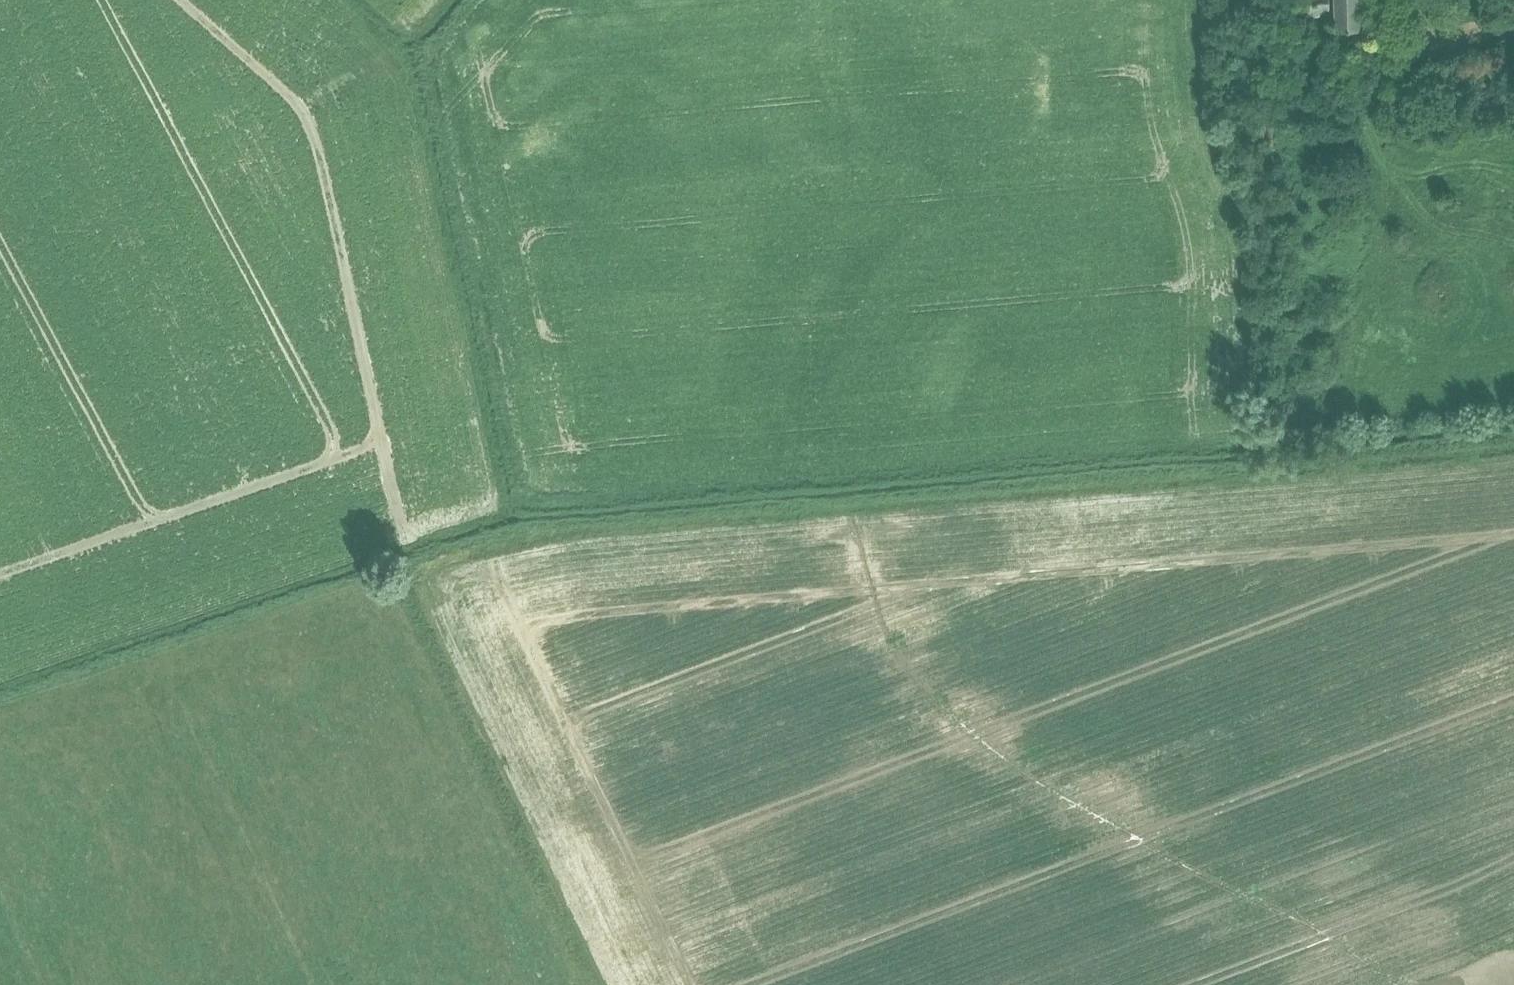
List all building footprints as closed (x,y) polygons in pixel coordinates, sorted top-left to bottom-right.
[(1358,0),(1306,0),(1307,16),(1333,14),(1334,31),(1335,31),(1336,39),(1340,43),(1355,42),(1359,38),(1358,30),(1359,30),(1358,0)]
